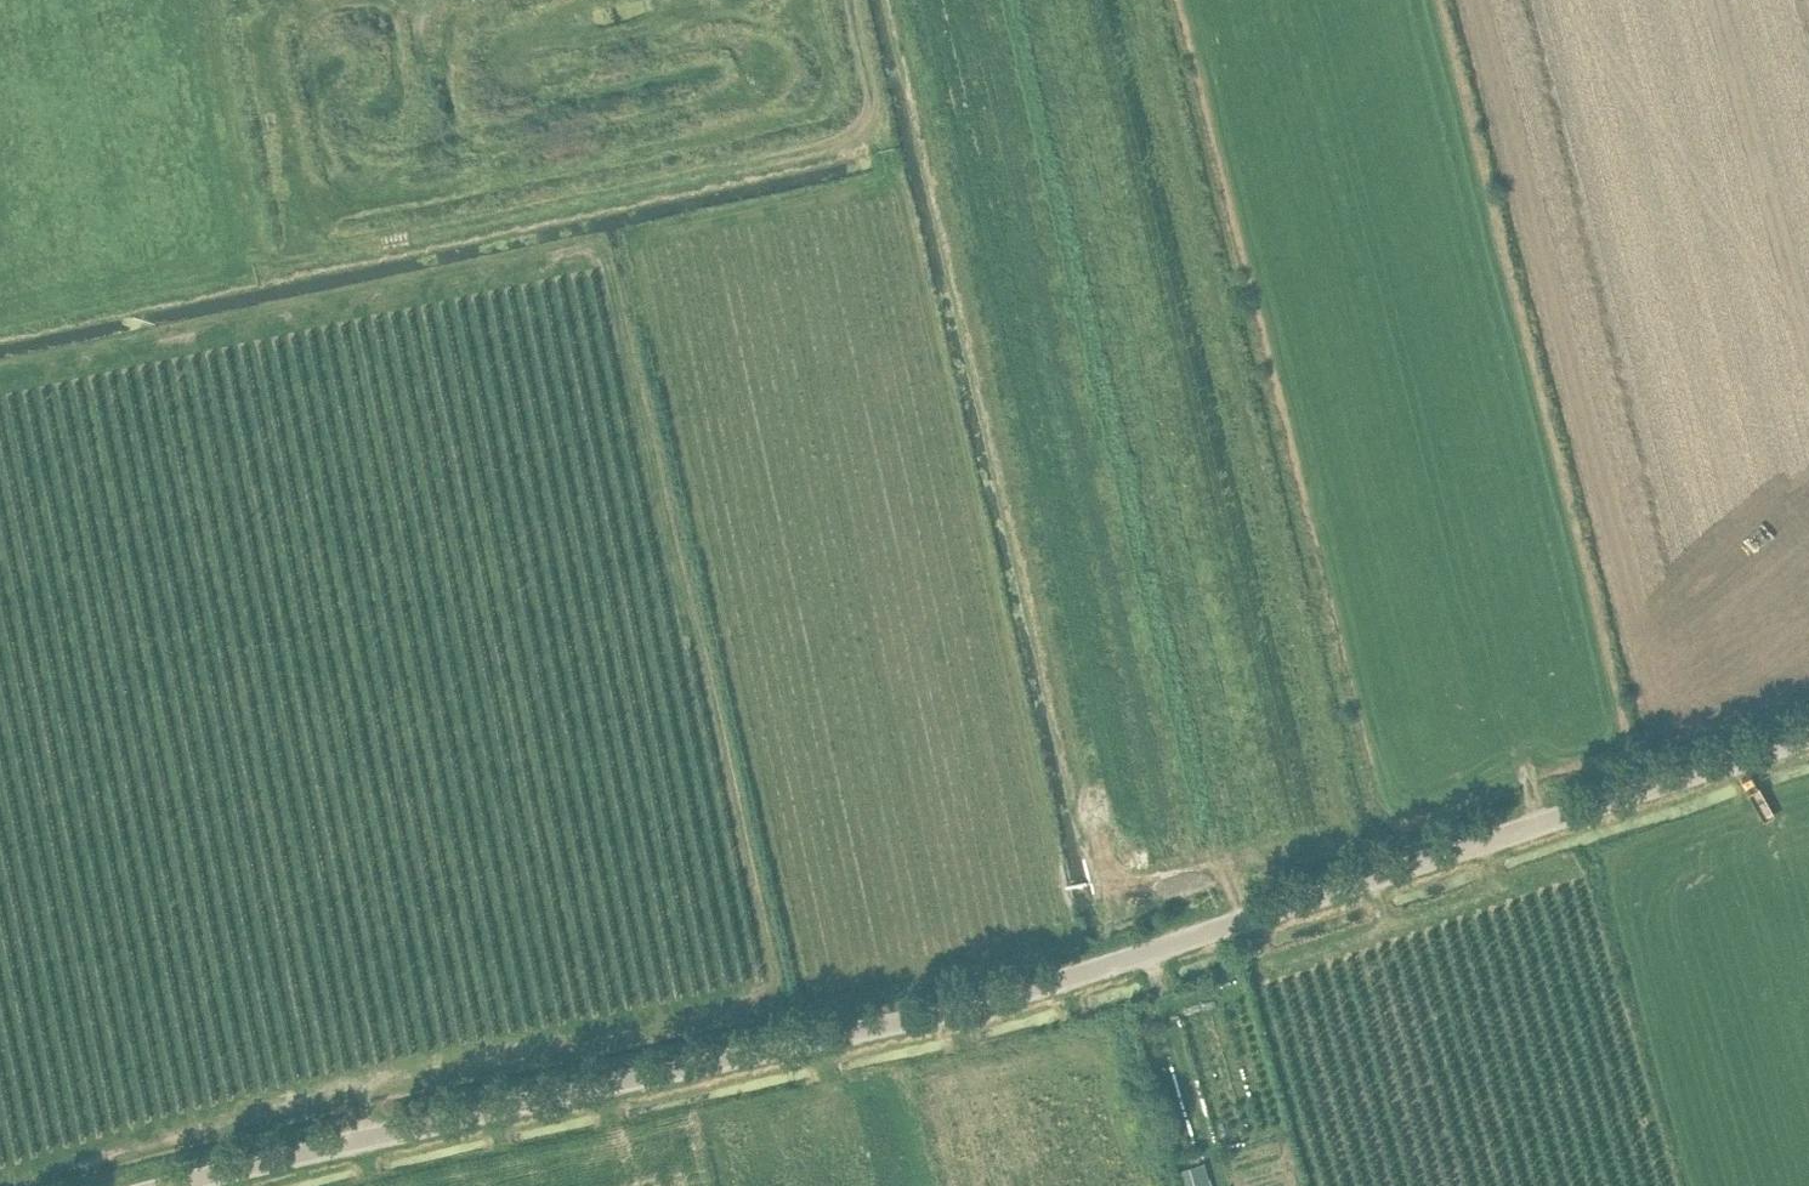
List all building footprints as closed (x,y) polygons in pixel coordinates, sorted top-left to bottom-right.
[(1189,1185),(1209,1185),(1203,1160),(1184,1165),(1189,1185)]
